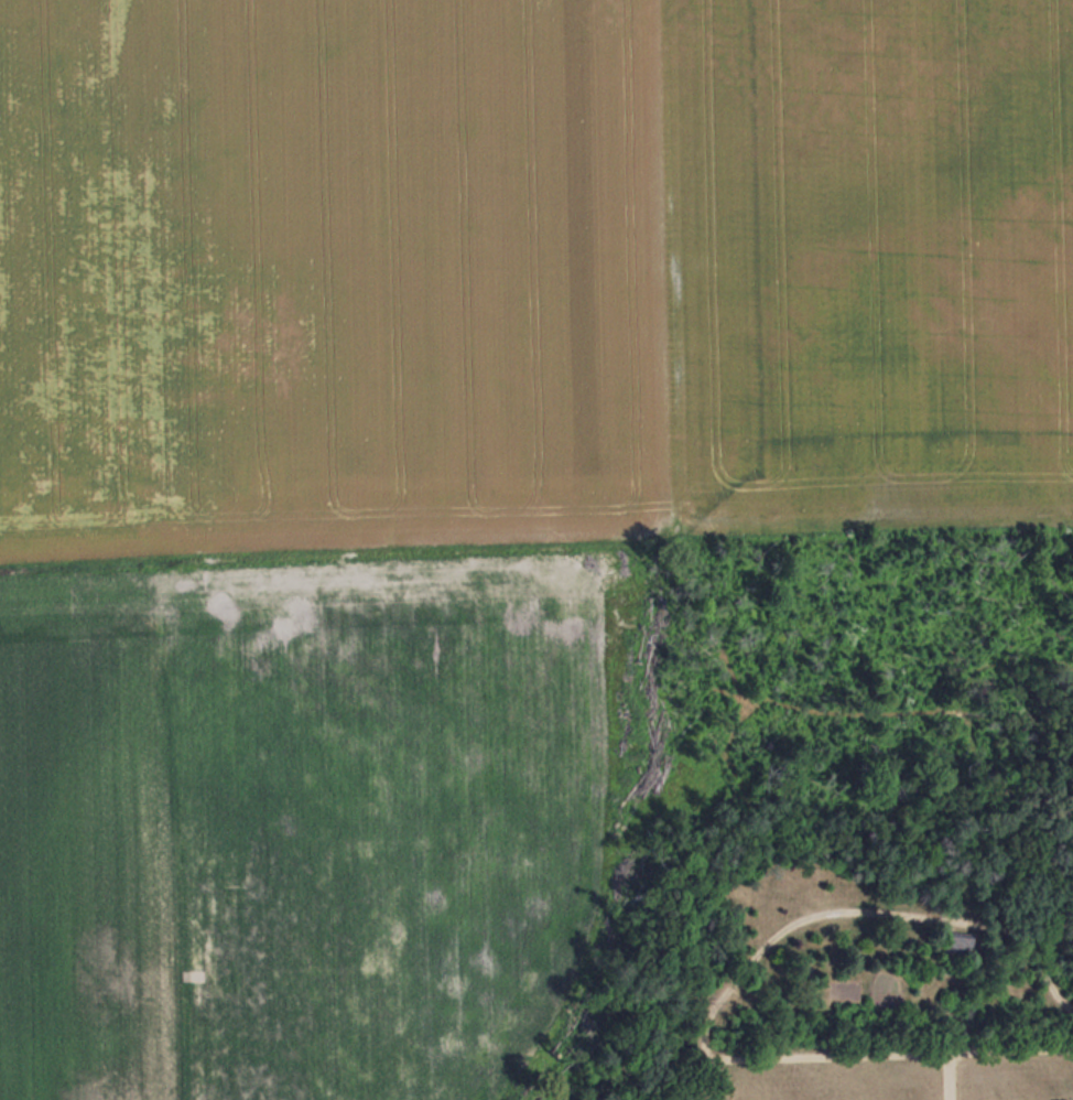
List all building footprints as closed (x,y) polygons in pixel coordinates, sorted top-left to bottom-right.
[(973,951),(973,932),(947,932),(947,951),(973,951)]
